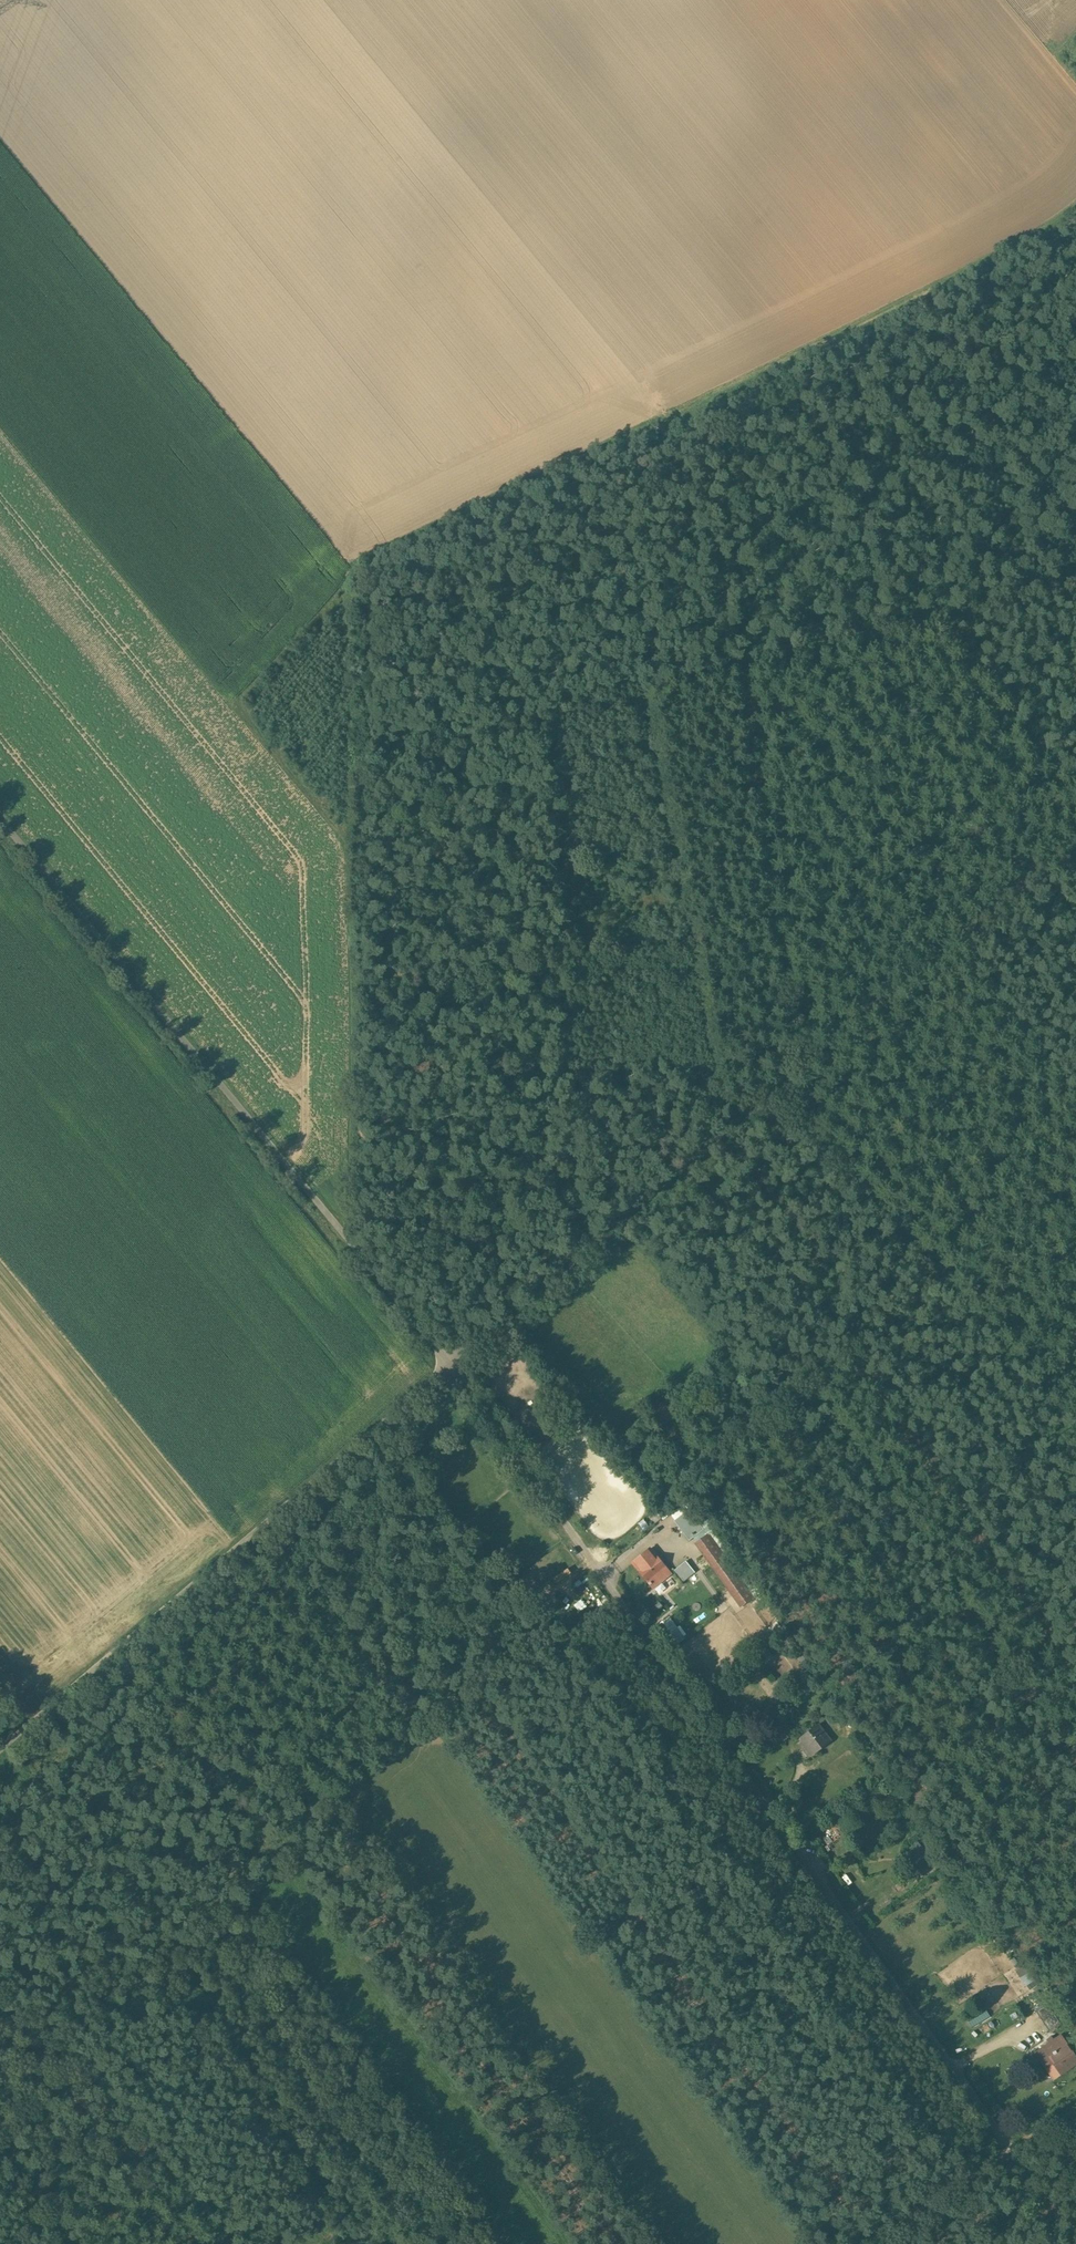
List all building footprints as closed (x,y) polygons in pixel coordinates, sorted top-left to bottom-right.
[(699,1515),(692,1507),(676,1520),(691,1539),(703,1529),(694,1519),(699,1515)] [(708,1534),(697,1542),(743,1605),(754,1597),(708,1534)] [(650,1549),(634,1562),(654,1586),(671,1574),(650,1549)] [(686,1561),(675,1570),(684,1581),(696,1572),(686,1561)] [(601,1611),(613,1608),(610,1595),(598,1598),(601,1611)] [(669,1617),(657,1626),(672,1647),(684,1638),(669,1617)] [(775,1633),(783,1628),(778,1621),(770,1627),(775,1633)] [(783,1721),(776,1726),(785,1740),(793,1735),(783,1721)] [(819,1726),(801,1738),(814,1754),(830,1741),(819,1726)] [(745,1741),(738,1745),(746,1755),(752,1750),(745,1741)] [(1017,1968),(1035,1990),(1041,1985),(1023,1964),(1017,1968)] [(1048,2002),(1035,2010),(1049,2031),(1055,2027),(1061,2022),(1048,2002)] [(1041,2049),(1046,2057),(1050,2057),(1061,2074),(1075,2065),(1075,2055),(1062,2036),(1041,2049)]
